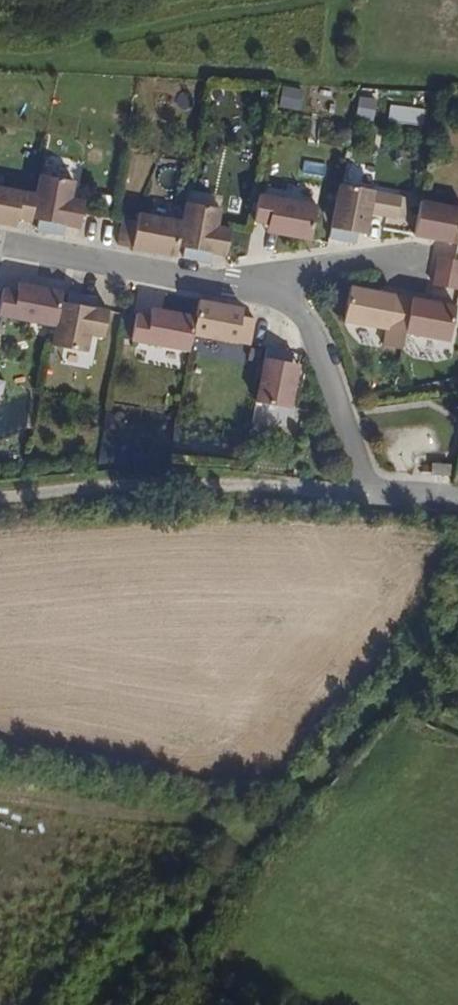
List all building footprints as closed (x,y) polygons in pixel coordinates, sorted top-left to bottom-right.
[(66,232),(67,223),(82,226),(85,213),(87,200),(71,197),(75,179),(43,173),(39,193),(33,226),(66,232)] [(332,227),(371,233),(374,215),(386,217),(403,220),(407,194),(339,183),(332,227)] [(39,193),(0,185),(0,220),(33,226),(39,193)] [(268,230),(313,238),(318,205),(277,198),(260,195),(256,221),(269,223),(268,230)] [(180,245),(229,255),(234,230),(219,227),(223,204),(190,197),(185,222),(180,245)] [(422,198),(416,234),(457,241),(457,204),(422,198)] [(124,220),(119,243),(178,256),(180,245),(185,222),(143,213),(141,223),(124,219),(124,220)] [(457,260),(437,256),(434,272),(457,277),(457,260)] [(434,272),(432,284),(457,288),(457,277),(434,272)] [(3,289),(0,310),(0,319),(55,328),(60,302),(62,289),(18,282),(17,291),(3,289)] [(373,291),(352,287),(346,321),(367,325),(373,291)] [(415,298),(373,291),(367,325),(390,329),(387,348),(406,351),(415,298)] [(409,335),(452,342),(457,310),(457,305),(415,298),(409,335)] [(243,308),(198,301),(195,316),(192,335),(250,345),(254,320),(242,318),(243,308)] [(55,328),(53,346),(89,352),(91,337),(107,339),(110,321),(111,310),(97,308),(60,302),(55,328)] [(152,315),(138,313),(138,315),(134,339),(189,349),(192,335),(195,316),(153,309),(152,315)] [(289,362),(264,358),(257,402),(294,408),(299,380),(300,372),(301,364),(289,362)] [(431,475),(451,476),(451,464),(432,463),(431,475)]
